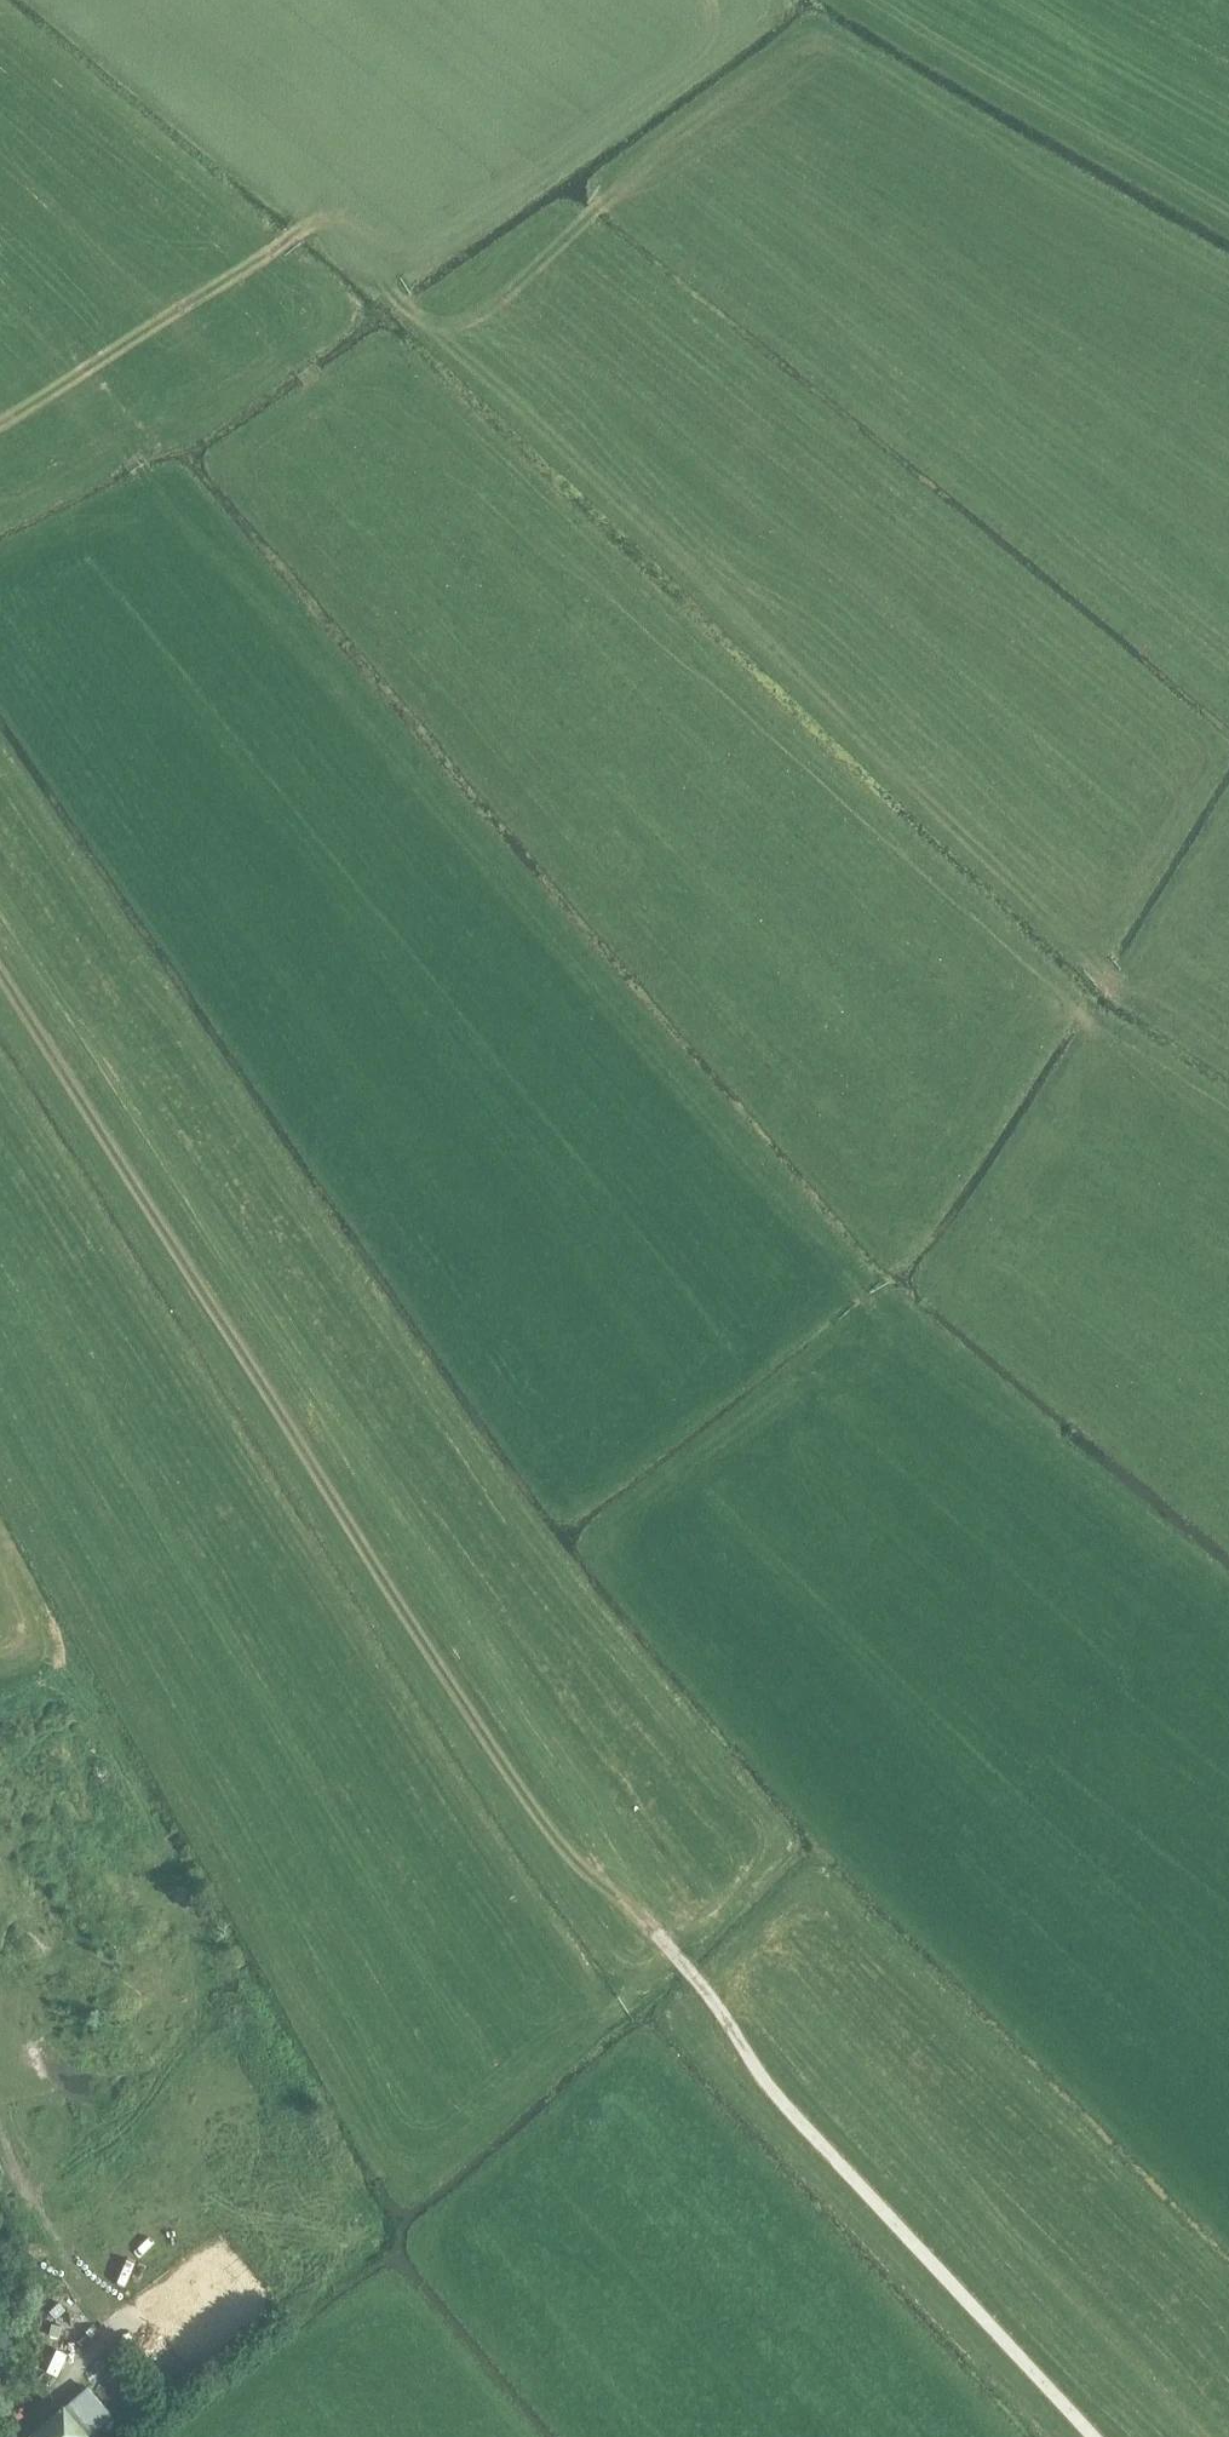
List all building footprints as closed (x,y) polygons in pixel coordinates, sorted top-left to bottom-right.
[(28,2436),(89,2436),(92,2435),(64,2403),(27,2435),(28,2436)]
